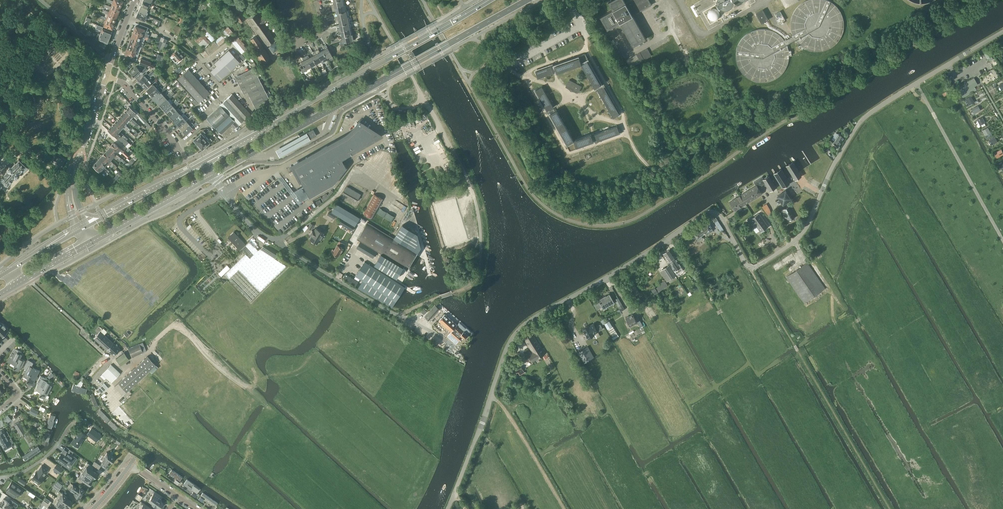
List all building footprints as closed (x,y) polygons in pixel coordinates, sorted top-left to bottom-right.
[(151,4),(142,0),(140,6),(152,11),(154,12),(155,10),(153,8),(154,6),(151,4)] [(733,3),(733,0),(717,0),(717,3),(718,5),(719,8),(721,9),(724,10),(726,10),(729,9),(731,8),(733,6),(733,3)] [(791,21),(790,22),(790,25),(790,29),(791,32),(792,35),(793,38),(795,41),(797,43),(799,45),(802,47),(804,49),(807,50),(810,51),(814,52),(817,52),(820,52),(823,51),(826,51),(829,49),(832,48),(835,46),(837,43),(839,41),(841,38),(842,35),(843,32),(844,29),(844,25),(844,22),(843,19),(842,16),(841,13),(839,10),(837,8),(835,5),(832,3),(829,2),(827,0),(825,0),(809,0),(808,0),(805,2),(802,3),(799,5),(797,8),(795,10),(793,13),(792,16),(791,19),(791,21)] [(121,7),(111,3),(110,6),(105,4),(105,7),(109,8),(119,12),(121,7)] [(344,5),(331,7),(332,10),(335,9),(336,13),(346,11),(344,5)] [(140,6),(138,11),(147,15),(148,12),(151,13),(152,11),(140,6)] [(119,12),(109,8),(108,12),(103,10),(102,12),(107,14),(116,18),(119,12)] [(763,10),(756,13),(761,23),(768,20),(763,10)] [(147,15),(138,11),(135,16),(145,21),(146,18),(149,19),(150,16),(147,15)] [(336,13),(337,16),(334,17),(335,19),(348,17),(347,11),(346,11),(336,13)] [(777,17),(775,18),(779,23),(781,22),(782,24),(784,23),(783,21),(785,20),(780,11),(775,14),(777,17)] [(250,37),(254,34),(240,13),(235,16),(237,18),(250,37)] [(267,46),(274,41),(275,40),(263,23),(268,20),(264,15),(259,18),(255,13),(248,19),(267,46)] [(116,18),(107,14),(106,17),(101,15),(97,14),(96,16),(100,18),(105,20),(114,23),(116,18)] [(348,17),(335,19),(336,22),(338,21),(339,25),(349,22),(348,18),(351,17),(351,16),(348,17)] [(160,21),(154,18),(152,20),(151,23),(158,26),(160,21)] [(189,19),(182,35),(188,38),(196,21),(189,19)] [(114,23),(105,20),(103,26),(112,29),(114,23)] [(349,22),(339,25),(340,28),(337,29),(337,31),(351,28),(349,22)] [(133,32),(147,37),(148,37),(149,34),(146,33),(148,27),(140,24),(139,27),(135,25),(133,32)] [(201,28),(200,30),(211,42),(216,37),(207,28),(204,25),(201,28)] [(101,34),(109,37),(110,37),(111,35),(110,34),(111,32),(96,26),(95,28),(102,31),(101,34)] [(225,39),(229,36),(233,33),(228,27),(220,33),(222,35),(214,41),(200,53),(204,57),(208,54),(218,46),(225,39)] [(351,28),(337,31),(338,33),(341,33),(342,36),(352,34),(351,28)] [(788,61),(788,59),(788,58),(788,55),(788,51),(787,48),(786,45),(784,43),(782,40),(780,37),(778,35),(775,34),(772,32),(771,32),(769,31),(766,30),(763,30),(759,30),(756,31),(753,31),(750,33),(747,34),(745,36),(742,38),(740,41),(738,43),(737,46),(736,49),(735,52),(735,56),(735,59),(735,62),(736,65),(737,68),(739,71),(741,74),(743,76),(745,78),(748,80),(751,81),(754,82),(757,83),(760,83),(764,83),(767,83),(770,82),(773,81),(776,79),(778,77),(781,75),(783,73),(785,70),(786,67),(787,64),(788,61)] [(147,37),(133,32),(131,37),(140,41),(141,37),(143,38),(146,39),(147,37)] [(109,37),(101,34),(98,33),(95,39),(101,41),(105,43),(107,44),(108,41),(109,40),(109,39),(109,38),(109,37)] [(352,34),(342,36),(342,40),(339,41),(340,43),(353,40),(352,34)] [(262,63),(270,58),(263,47),(255,36),(250,39),(254,45),(252,46),(256,52),(255,53),(262,63)] [(140,41),(131,37),(129,43),(138,46),(139,46),(139,44),(140,41)] [(238,37),(232,42),(238,50),(244,44),(238,37)] [(273,52),(277,50),(279,48),(275,42),(269,46),(273,52)] [(138,46),(129,43),(127,49),(137,53),(138,52),(139,53),(141,47),(138,46)] [(325,48),(322,50),(327,59),(332,56),(326,44),(324,46),(325,48)] [(647,48),(636,54),(637,54),(641,62),(652,56),(650,52),(647,48)] [(137,53),(127,49),(124,55),(134,58),(135,58),(137,53)] [(183,58),(182,57),(183,56),(177,49),(171,55),(173,56),(171,58),(177,64),(181,60),(183,58)] [(240,61),(229,49),(215,62),(218,65),(211,71),(219,80),(240,61)] [(327,59),(322,50),(319,52),(317,49),(315,50),(322,62),(327,59)] [(322,62),(315,50),(313,52),(315,54),(311,56),(316,65),(322,62)] [(591,63),(589,61),(589,60),(587,56),(586,55),(585,53),(579,57),(581,64),(583,68),(590,64),(591,63)] [(307,55),(305,56),(311,68),(316,65),(311,56),(308,58),(307,55)] [(311,68),(305,56),(303,57),(304,60),(301,62),(302,65),(298,67),(302,73),(310,69),(311,70),(312,70),(311,68)] [(554,66),(557,73),(581,64),(579,57),(554,66)] [(147,67),(149,68),(151,62),(140,59),(139,64),(147,67)] [(601,84),(590,64),(583,68),(595,88),(601,84)] [(129,72),(135,78),(135,77),(137,79),(141,75),(139,74),(141,72),(136,66),(129,72)] [(550,66),(535,71),(538,78),(553,73),(550,66)] [(154,73),(157,70),(154,67),(153,68),(154,69),(152,71),(152,70),(146,76),(144,74),(137,81),(141,85),(150,77),(154,73)] [(239,86),(258,76),(253,68),(235,77),(239,86)] [(188,69),(177,79),(191,95),(198,102),(209,93),(202,85),(188,69)] [(262,84),(258,76),(239,86),(243,94),(247,92),(262,84)] [(150,77),(141,85),(145,89),(152,83),(153,81),(151,79),(151,78),(150,77)] [(978,84),(975,79),(974,78),(966,83),(966,81),(964,82),(965,84),(957,88),(963,98),(977,90),(975,86),(978,84)] [(580,85),(569,80),(566,86),(576,92),(580,85)] [(149,94),(158,85),(159,85),(157,83),(155,81),(152,84),(145,90),(149,94)] [(266,93),(262,84),(247,92),(251,100),(266,93)] [(160,87),(158,85),(149,94),(152,97),(162,89),(161,87),(160,87)] [(165,86),(162,89),(152,97),(156,101),(163,95),(161,93),(166,88),(165,86)] [(553,107),(542,86),(535,90),(547,110),(553,107)] [(604,87),(598,90),(613,118),(619,114),(604,87)] [(163,95),(156,101),(159,105),(173,92),(175,91),(173,90),(172,91),(172,90),(164,97),(163,95)] [(175,94),(173,92),(159,105),(162,109),(169,103),(167,100),(169,98),(175,94)] [(266,93),(251,100),(256,109),(271,101),(266,93)] [(220,106),(206,118),(224,138),(234,129),(250,114),(232,94),(219,105),(220,106)] [(169,103),(162,109),(166,112),(178,102),(177,101),(178,101),(177,99),(176,100),(173,102),(171,104),(169,103)] [(179,103),(178,102),(166,112),(169,116),(176,110),(174,108),(177,105),(179,103)] [(137,117),(139,119),(143,124),(146,122),(130,105),(129,107),(138,116),(137,117)] [(138,116),(129,107),(126,110),(133,116),(136,119),(137,120),(139,119),(137,117),(138,116)] [(177,112),(176,110),(169,116),(172,120),(184,109),(183,107),(181,109),(177,112)] [(186,111),(184,109),(172,120),(176,123),(182,117),(185,115),(183,113),(184,113),(186,111)] [(133,116),(126,110),(123,114),(135,124),(138,127),(139,129),(141,127),(131,118),(133,116)] [(572,137),(556,110),(550,113),(565,140),(572,137)] [(135,124),(123,114),(120,117),(127,123),(129,121),(133,126),(135,124)] [(182,117),(176,123),(179,127),(192,115),(191,114),(187,117),(184,120),(182,117)] [(192,115),(179,127),(182,131),(189,125),(187,123),(194,116),(193,115),(192,115)] [(127,123),(120,117),(117,120),(129,131),(130,129),(128,127),(129,125),(127,123)] [(121,130),(123,128),(128,133),(129,131),(117,120),(114,124),(121,130)] [(189,125),(182,131),(186,134),(198,124),(196,122),(191,127),(189,125)] [(294,170),(306,191),(309,197),(333,184),(345,167),(341,159),(375,140),(373,137),(371,134),(369,132),(367,130),(365,128),(363,126),(361,124),(358,122),(357,125),(355,127),(353,129),(351,131),(349,133),(347,135),(344,137),(337,141),(334,142),(321,149),(311,155),(313,159),(294,170)] [(121,130),(114,124),(111,127),(126,140),(127,139),(119,132),(121,130)] [(619,133),(617,126),(595,134),(597,141),(619,133)] [(126,140),(111,127),(108,130),(118,139),(120,141),(120,140),(125,145),(128,142),(126,140)] [(197,145),(206,136),(204,133),(205,132),(203,130),(193,140),(197,145)] [(306,133),(309,140),(316,136),(313,130),(306,133)] [(834,141),(833,143),(838,147),(840,144),(845,137),(839,133),(834,141)] [(576,147),(594,141),(591,134),(574,140),(576,147)] [(209,139),(206,136),(197,145),(201,149),(212,140),(210,138),(209,139)] [(576,147),(574,140),(572,137),(565,140),(564,141),(566,143),(566,144),(568,148),(569,149),(570,150),(576,147)] [(110,145),(118,152),(119,150),(122,152),(122,153),(127,157),(129,155),(124,150),(123,151),(121,149),(121,148),(114,142),(113,143),(110,145)] [(118,152),(110,145),(107,149),(119,160),(120,160),(121,159),(116,154),(117,153),(119,155),(120,154),(118,152)] [(107,149),(104,152),(112,159),(113,157),(118,161),(119,160),(107,149)] [(104,152),(101,156),(111,164),(116,168),(117,167),(110,161),(112,159),(104,152)] [(51,161),(55,165),(55,166),(57,167),(58,166),(59,167),(64,161),(55,155),(51,161)] [(132,158),(128,162),(131,164),(138,157),(135,155),(132,158)] [(111,164),(101,156),(98,159),(106,166),(108,164),(110,166),(111,164)] [(2,184),(1,185),(3,188),(4,186),(5,187),(6,186),(5,186),(6,185),(7,185),(14,178),(16,178),(19,175),(19,173),(21,175),(29,167),(27,164),(26,165),(19,159),(16,162),(15,161),(11,166),(9,165),(6,168),(6,170),(2,174),(3,175),(0,178),(0,182),(2,184)] [(98,159),(95,162),(108,173),(109,171),(107,169),(104,167),(106,166),(98,159)] [(792,161),(786,165),(793,176),(795,180),(801,176),(792,161)] [(108,173),(95,162),(92,165),(100,172),(102,170),(107,175),(108,173)] [(774,173),(783,187),(790,183),(780,169),(774,173)] [(756,185),(730,202),(735,210),(762,193),(758,188),(766,183),(767,185),(768,184),(771,190),(775,187),(772,182),(769,176),(764,179),(762,177),(754,182),(756,185)] [(361,194),(351,189),(347,186),(343,194),(357,201),(361,194)] [(785,191),(778,196),(783,204),(791,198),(785,191)] [(372,218),(379,206),(383,199),(374,194),(363,213),(372,218)] [(456,199),(442,204),(443,209),(458,205),(456,199)] [(337,203),(332,212),(355,226),(360,217),(337,203)] [(782,209),(788,221),(795,218),(789,206),(782,209)] [(459,210),(445,214),(446,220),(460,215),(459,210)] [(759,213),(748,221),(753,228),(756,226),(761,232),(768,226),(759,213)] [(724,230),(716,218),(714,220),(715,222),(715,223),(721,232),(724,230)] [(342,219),(340,223),(352,230),(355,226),(342,219)] [(462,220),(448,224),(449,230),(464,225),(462,220)] [(361,241),(357,248),(360,250),(373,258),(377,251),(381,254),(375,265),(397,278),(404,267),(408,270),(412,263),(417,255),(421,247),(418,234),(403,224),(394,238),(391,236),(368,222),(357,239),(361,241)] [(712,228),(709,223),(701,228),(705,233),(706,233),(707,235),(713,231),(712,228)] [(743,224),(739,227),(743,233),(747,230),(743,224)] [(312,235),(309,239),(317,243),(323,233),(315,228),(314,231),(312,230),(310,233),(312,235)] [(701,236),(705,233),(701,228),(694,233),(696,237),(694,238),(695,240),(697,238),(699,241),(703,238),(701,236)] [(465,230),(451,235),(452,240),(467,235),(465,230)] [(233,232),(227,237),(240,251),(242,249),(250,257),(254,254),(245,245),(234,232),(233,232)] [(333,249),(331,252),(339,256),(345,245),(339,241),(334,249),(333,249)] [(239,259),(224,274),(227,277),(228,278),(250,301),(274,278),(287,266),(275,258),(277,255),(263,246),(259,249),(258,250),(254,254),(250,258),(245,253),(239,259)] [(670,249),(661,255),(663,257),(665,260),(666,259),(669,263),(676,258),(670,249)] [(676,258),(669,263),(674,271),(677,274),(684,270),(681,266),(682,266),(676,258)] [(365,262),(356,276),(363,281),(396,302),(399,297),(404,289),(405,287),(365,262)] [(787,277),(788,278),(805,303),(825,289),(807,262),(787,277)] [(231,266),(228,263),(224,267),(220,272),(223,275),(231,266)] [(660,271),(664,278),(667,282),(676,276),(669,265),(660,271)] [(345,274),(343,278),(355,285),(357,281),(345,274)] [(396,302),(363,281),(358,288),(392,309),(396,302)] [(658,292),(668,285),(665,281),(660,284),(661,284),(655,288),(651,290),(655,295),(658,292)] [(636,296),(640,293),(634,284),(626,289),(634,302),(638,300),(636,296)] [(599,301),(594,304),(597,309),(602,306),(604,309),(615,303),(610,294),(606,296),(604,297),(598,300),(599,301)] [(618,297),(614,299),(620,309),(623,307),(618,297)] [(435,305),(425,317),(429,320),(439,309),(435,305)] [(448,331),(449,331),(450,333),(447,336),(456,344),(462,337),(463,338),(466,338),(467,336),(467,334),(470,331),(466,328),(459,322),(457,325),(445,314),(439,321),(449,330),(448,331)] [(626,318),(630,326),(637,322),(640,328),(643,326),(637,317),(635,318),(632,315),(626,318)] [(607,322),(605,324),(607,328),(608,329),(613,338),(612,338),(613,340),(619,337),(613,326),(609,321),(607,322)] [(5,336),(4,335),(8,331),(0,322),(0,341),(5,336)] [(588,337),(594,335),(593,334),(603,329),(600,325),(595,327),(594,324),(589,327),(589,326),(584,329),(588,337)] [(100,331),(94,339),(107,350),(113,343),(100,331)] [(531,331),(523,335),(532,352),(525,356),(527,360),(530,359),(531,362),(545,354),(531,331)] [(113,343),(107,350),(114,356),(120,349),(113,343)] [(132,357),(143,353),(146,351),(143,343),(128,349),(132,357)] [(586,347),(578,352),(579,352),(584,362),(585,362),(592,358),(586,347)] [(12,353),(8,361),(11,363),(11,362),(14,364),(13,368),(14,369),(21,354),(22,352),(16,349),(14,348),(11,352),(12,353)] [(116,358),(121,365),(129,359),(124,353),(116,358)] [(21,354),(14,369),(19,371),(20,368),(21,368),(25,360),(20,358),(22,354),(21,354)] [(123,395),(124,395),(156,365),(148,356),(115,386),(123,395)] [(25,373),(23,376),(27,378),(26,381),(27,382),(34,367),(31,366),(33,363),(28,360),(24,368),(26,369),(24,372),(25,373)] [(100,376),(104,380),(105,380),(107,378),(108,379),(106,381),(109,385),(120,373),(111,365),(104,372),(100,376)] [(34,367),(27,382),(27,383),(31,385),(33,381),(34,382),(35,379),(37,380),(38,377),(37,376),(40,370),(34,367)] [(38,386),(36,390),(41,392),(39,396),(40,396),(47,381),(48,379),(42,376),(41,378),(37,386),(38,386)] [(40,396),(39,398),(43,400),(44,398),(44,399),(46,395),(47,395),(52,386),(49,385),(50,383),(47,381),(40,396)] [(73,385),(72,389),(86,394),(87,389),(73,385)] [(91,392),(88,394),(94,408),(98,406),(91,392)] [(35,416),(38,412),(31,408),(29,413),(35,416)] [(100,410),(96,413),(106,423),(110,420),(100,410)] [(46,427),(53,428),(56,415),(49,413),(46,427)] [(14,425),(20,435),(26,432),(23,427),(20,421),(14,425)] [(111,421),(108,424),(115,431),(118,428),(111,421)] [(51,429),(45,428),(42,443),(47,444),(51,429)] [(92,428),(87,434),(97,442),(102,435),(92,428)] [(0,431),(0,432),(1,433),(0,434),(0,444),(1,444),(4,449),(12,445),(11,443),(13,442),(7,431),(5,432),(3,429),(2,430),(3,430),(1,431),(0,431)] [(71,442),(78,447),(86,435),(79,431),(71,442)] [(23,458),(26,462),(41,451),(39,447),(23,458)] [(61,453),(56,460),(65,467),(68,463),(71,465),(76,458),(71,455),(73,452),(69,449),(67,452),(64,455),(61,453)] [(105,458),(101,464),(106,467),(110,461),(111,462),(114,457),(107,452),(104,457),(105,458)] [(82,471),(92,479),(94,477),(97,473),(91,470),(93,467),(87,463),(82,471)] [(36,471),(31,478),(35,481),(38,483),(39,484),(39,483),(40,483),(41,481),(41,480),(44,477),(43,476),(48,470),(42,465),(37,472),(36,471)] [(53,469),(59,473),(62,469),(56,465),(53,469)] [(167,472),(180,481),(183,477),(169,468),(167,472)] [(92,479),(82,471),(82,472),(79,477),(78,476),(76,479),(82,483),(84,481),(89,485),(92,481),(91,480),(92,479)] [(184,484),(197,493),(200,489),(187,480),(184,484)] [(22,489),(12,481),(6,489),(17,496),(22,489)] [(79,497),(84,490),(80,487),(79,489),(71,483),(68,487),(76,493),(75,494),(79,497)] [(162,504),(163,503),(161,501),(161,500),(160,499),(162,496),(155,491),(152,495),(149,500),(152,502),(152,503),(156,506),(156,505),(160,508),(160,507),(161,507),(163,504),(162,504)] [(60,492),(56,497),(69,506),(72,502),(66,498),(67,496),(60,492)] [(201,496),(217,507),(220,503),(204,492),(201,496)] [(53,503),(61,508),(67,508),(68,508),(68,507),(67,507),(68,506),(69,506),(56,497),(53,503)] [(18,505),(11,500),(9,503),(3,499),(0,504),(0,508),(10,508),(12,506),(16,508),(18,505)]
